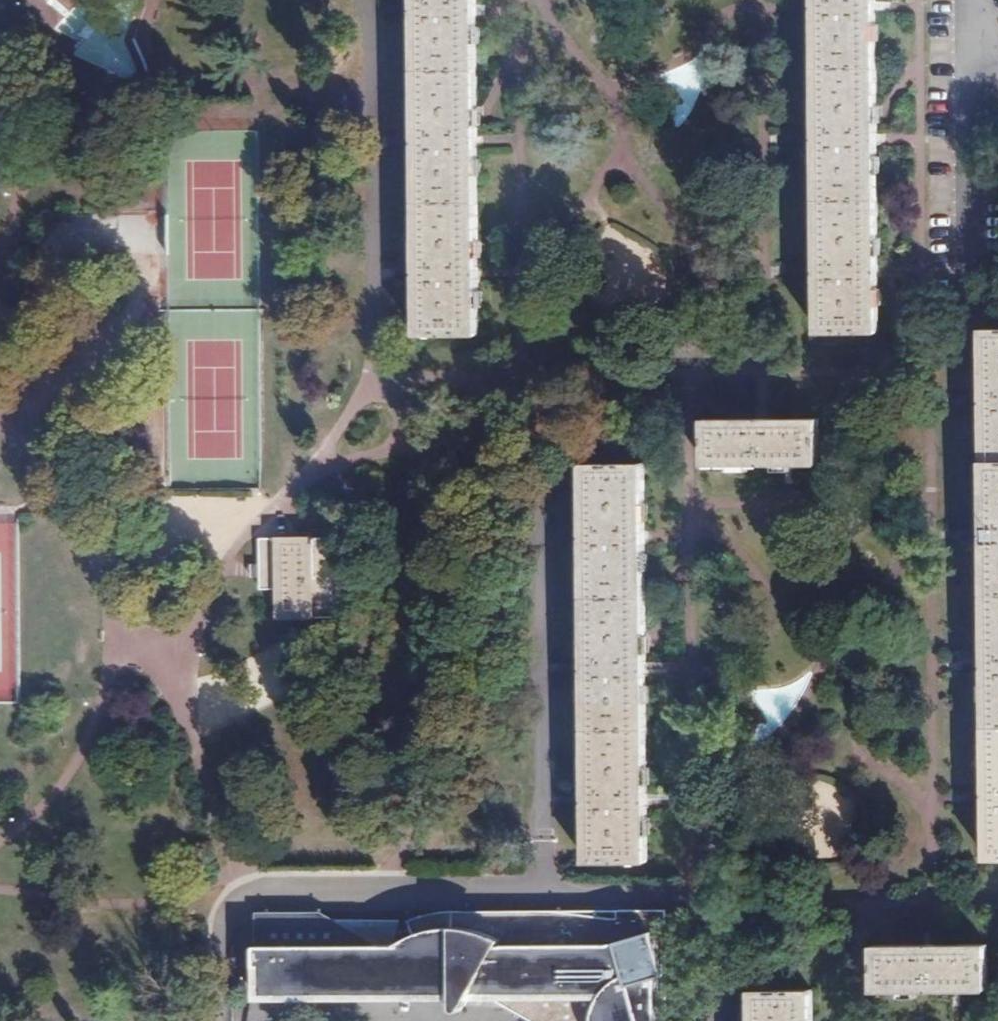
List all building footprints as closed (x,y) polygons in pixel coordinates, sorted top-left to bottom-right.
[(418,332),(479,331),(478,279),(476,140),(474,11),(474,0),(413,0),(413,12),(415,142),(417,279),(418,332)] [(818,9),(819,140),(821,274),(821,328),(873,328),(879,328),(879,274),(878,142),(878,9),(877,0),(818,0),(818,9)] [(990,852),(997,852),(997,327),(985,327),(986,404),(988,535),(989,666),(990,798),(990,852)] [(707,417),(707,460),(781,461),(819,461),(819,416),(759,416),(707,417)] [(637,854),(649,855),(649,802),(648,669),(647,539),(646,459),(587,460),(587,540),(588,671),(590,802),(590,856),(637,854)] [(252,577),(262,577),(262,571),(262,564),(252,564),(252,571),(252,577)] [(260,941),(261,995),(456,993),(457,1004),(458,1009),(462,1009),(472,994),(500,993),(605,991),(602,996),(600,1003),(598,1009),(598,1016),(599,1020),(660,1020),(659,944),(671,944),(670,905),(620,906),(621,918),(597,918),(555,907),(519,908),(448,908),(437,911),(424,915),(415,920),(420,931),(404,939),(390,946),(376,937),(328,908),(260,909),(261,941),(260,941)] [(620,906),(555,907),(597,918),(621,918),(620,906)] [(879,942),(879,987),(950,987),(991,987),(991,941),(930,942),(879,942)] [(671,944),(659,944),(660,1020),(671,1020),(671,944)] [(815,988),(755,988),(756,1020),(816,1020),(815,988)] [(500,993),(549,1020),(599,1020),(598,1016),(598,1009),(600,1003),(602,996),(605,991),(500,993)]
